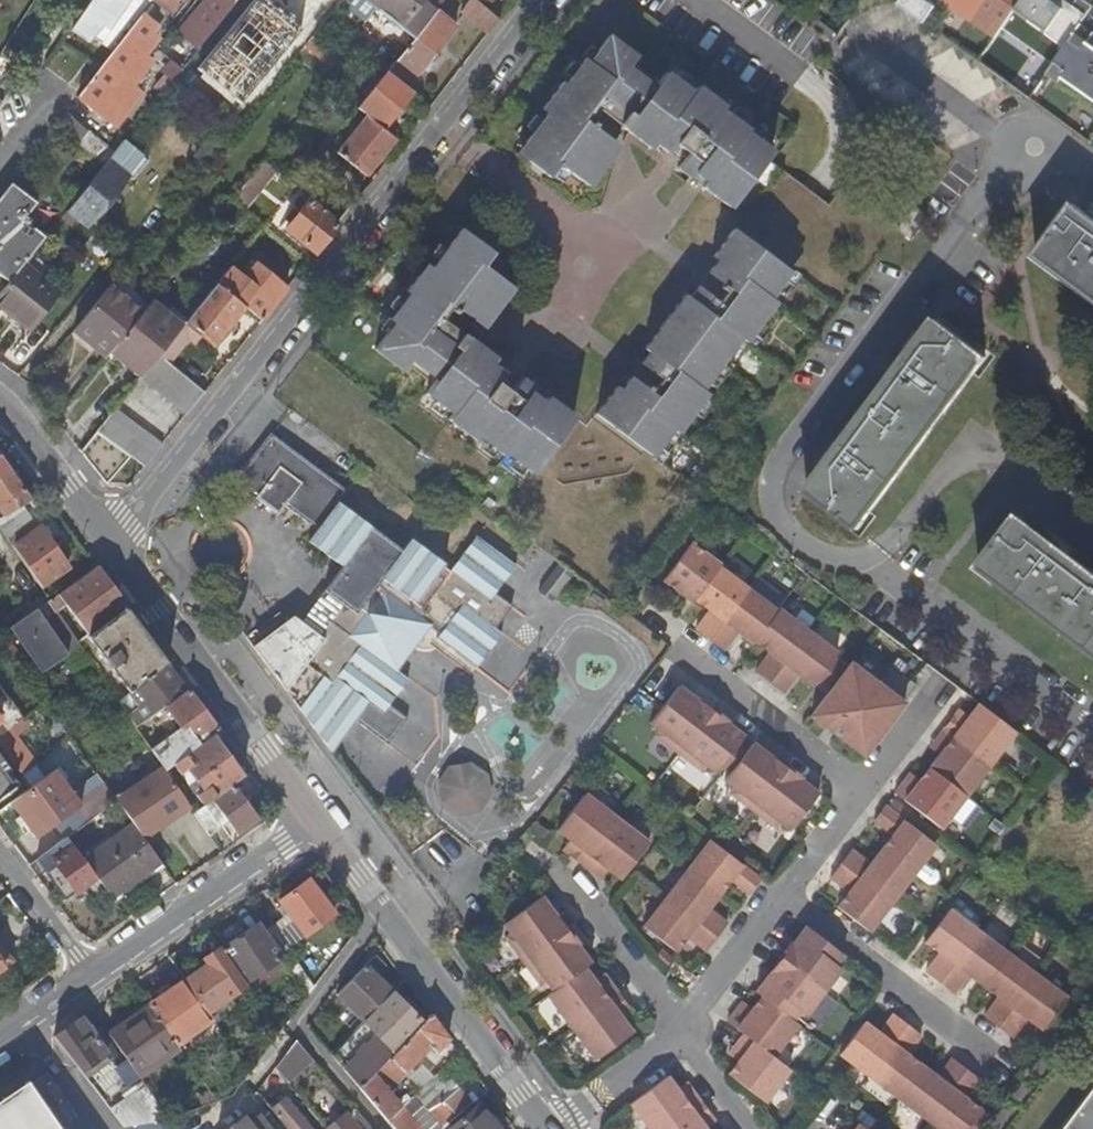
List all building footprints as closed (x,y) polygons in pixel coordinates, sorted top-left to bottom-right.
[(74,25),(113,52),(140,18),(154,0),(92,0),(74,25)] [(194,21),(209,35),(237,0),(211,0),(194,21)] [(384,13),(394,0),(367,0),(384,13)] [(384,13),(415,37),(436,11),(445,0),(394,0),(384,13)] [(488,35),(500,20),(495,16),(487,9),(476,0),(471,0),(461,13),(488,35)] [(487,9),(490,4),(494,0),(476,0),(487,9)] [(996,38),(1004,27),(1024,0),(944,0),(996,38)] [(1004,27),(1052,62),(1084,18),(1091,8),(1080,0),(1079,0),(1072,9),(1060,0),(1024,0),(1004,27)] [(487,9),(495,16),(499,12),(490,4),(487,9)] [(924,22),(930,13),(923,8),(917,17),(924,22)] [(454,27),(436,11),(415,37),(386,74),(403,87),(420,67),(424,71),(431,63),(427,59),(454,27)] [(150,33),(147,30),(141,26),(145,21),(144,21),(140,18),(113,52),(104,64),(106,65),(91,83),(100,90),(111,98),(126,79),(118,73),(150,33)] [(141,26),(147,30),(152,23),(146,18),(144,21),(145,21),(141,26)] [(1090,96),(1092,93),(1092,47),(1087,42),(1092,33),(1092,25),(1084,18),(1052,62),(1049,67),(1090,96)] [(731,211),(773,154),(744,132),(746,130),(719,110),(722,106),(696,88),(692,93),(665,73),(653,88),(627,68),(635,57),(608,37),(588,63),(583,60),(562,87),(560,86),(540,111),(545,115),(526,141),(532,145),(522,157),(525,160),(522,164),(537,176),(541,172),(549,178),(558,166),(583,186),(604,159),(599,155),(620,128),(652,153),(656,148),(682,166),(678,172),(731,211)] [(177,51),(164,41),(157,50),(170,61),(177,51)] [(152,57),(175,76),(181,69),(170,61),(157,50),(152,57)] [(403,87),(386,74),(372,91),(381,98),(376,104),(367,97),(356,110),(365,116),(382,129),(394,114),(399,118),(405,110),(400,106),(411,93),(403,87)] [(381,98),(372,91),(367,97),(376,104),(381,98)] [(388,161),(402,144),(382,129),(365,116),(356,110),(327,147),(365,176),(381,156),(388,161)] [(47,153),(62,134),(54,128),(40,147),(47,153)] [(147,161),(122,142),(102,166),(65,211),(85,227),(92,233),(104,218),(98,212),(127,176),(132,180),(147,161)] [(206,167),(217,154),(206,146),(195,158),(206,167)] [(242,211),(274,170),(263,162),(231,202),(242,211)] [(8,282),(22,265),(45,237),(29,224),(31,221),(26,217),(37,204),(12,183),(0,198),(0,275),(8,282)] [(310,198),(290,224),(286,229),(315,252),(340,222),(310,198)] [(1054,236),(1039,256),(1092,296),(1092,222),(1086,217),(1074,208),(1054,236)] [(85,227),(65,211),(61,217),(80,233),(85,227)] [(791,275),(734,232),(714,260),(719,264),(690,302),(685,298),(645,352),(650,356),(622,394),(617,390),(596,418),(653,460),(674,433),(679,437),(709,397),(704,392),(743,340),(748,344),(777,305),(771,301),(791,275)] [(530,479),(573,423),(546,402),(541,407),(529,398),(532,393),(519,383),(515,390),(489,370),(493,364),(459,338),(480,311),(485,315),(505,288),(479,268),(488,254),(481,249),(483,245),(468,234),(466,237),(463,235),(453,247),(448,242),(427,270),(422,266),(402,293),(404,295),(384,321),(389,325),(369,351),(398,372),(406,360),(434,382),(423,397),(448,417),(445,422),(472,442),(474,440),(503,461),(504,459),(530,479)] [(242,278),(229,268),(217,285),(244,306),(261,320),(286,289),(254,262),(242,278)] [(22,265),(8,282),(0,292),(0,307),(30,331),(59,294),(22,265)] [(110,285),(142,313),(150,302),(119,275),(110,285)] [(142,313),(110,285),(75,328),(82,334),(106,357),(112,349),(142,313)] [(244,306),(217,285),(190,318),(186,323),(198,333),(203,337),(214,345),(228,327),(233,331),(237,325),(233,321),(244,306)] [(182,329),(167,316),(150,302),(142,313),(112,349),(144,375),(147,371),(165,349),(182,329)] [(167,316),(182,329),(186,323),(190,318),(175,306),(167,316)] [(177,359),(193,339),(198,333),(186,323),(182,329),(165,349),(177,359)] [(818,482),(810,493),(859,530),(986,359),(935,323),(927,334),(905,364),(840,452),(818,482)] [(82,334),(75,328),(70,335),(76,341),(82,334)] [(905,364),(927,334),(922,331),(902,362),(905,364)] [(198,343),(203,337),(198,333),(193,339),(198,343)] [(209,385),(177,359),(165,349),(147,371),(191,408),(209,385)] [(136,449),(150,460),(168,438),(123,401),(105,423),(136,449)] [(113,479),(136,449),(105,423),(86,447),(113,479)] [(287,621),(253,646),(332,752),(356,721),(388,743),(407,717),(389,704),(407,678),(395,668),(427,625),(438,633),(436,637),(476,666),(501,631),(496,627),(512,605),(495,592),(515,563),(476,534),(452,567),(411,537),(402,548),(339,502),(347,491),(269,435),(232,482),(277,515),(283,505),(315,528),(307,539),(341,564),(324,588),(341,601),(319,632),(302,621),(294,615),(287,621)] [(818,482),(840,452),(837,450),(813,478),(818,482)] [(5,516),(20,505),(31,498),(0,454),(0,508),(5,516)] [(20,505),(5,516),(0,519),(0,527),(9,540),(33,523),(20,505)] [(1018,520),(982,568),(1092,651),(1092,575),(1059,550),(1029,528),(1018,520)] [(1029,528),(1059,550),(1061,547),(1045,533),(1033,523),(1029,528)] [(41,528),(14,547),(23,560),(41,587),(68,567),(41,528)] [(817,684),(821,679),(839,655),(842,651),(784,607),(782,608),(723,564),(725,561),(694,538),(666,575),(697,598),(698,596),(714,607),(699,627),(727,648),(741,629),(757,640),(758,639),(774,651),(760,670),(787,690),(801,672),(817,684)] [(69,604),(91,635),(128,608),(97,566),(51,601),(58,611),(69,604)] [(324,588),(302,621),(319,632),(341,601),(324,588)] [(58,611),(51,601),(12,627),(44,674),(82,647),(58,611)] [(89,636),(131,692),(170,663),(128,608),(91,635),(89,636)] [(253,646),(287,621),(279,612),(246,637),(253,646)] [(852,665),(839,655),(821,679),(834,689),(852,665)] [(141,705),(128,714),(137,727),(151,717),(189,689),(170,663),(131,692),(141,705)] [(880,683),(852,665),(834,689),(815,714),(867,753),(919,685),(894,665),(880,683)] [(719,772),(724,765),(742,742),(747,735),(728,721),(729,719),(713,708),(712,709),(681,685),(653,722),(663,730),(659,735),(705,769),(709,765),(719,772)] [(24,720),(0,688),(0,737),(24,720)] [(166,739),(152,749),(165,768),(166,769),(173,764),(211,736),(220,730),(189,689),(151,717),(162,733),(176,723),(180,728),(166,739)] [(980,700),(977,704),(1014,731),(1016,728),(980,700)] [(918,782),(909,777),(898,793),(944,825),(1014,731),(977,704),(967,717),(958,711),(937,739),(946,745),(941,751),(922,776),(918,782)] [(162,733),(166,739),(180,728),(176,723),(162,733)] [(227,756),(211,736),(173,764),(180,774),(186,769),(194,781),(198,778),(227,756)] [(946,745),(937,739),(933,744),(941,751),(946,745)] [(15,789),(5,774),(10,771),(5,763),(11,758),(0,742),(0,799),(15,789)] [(724,765),(733,772),(751,749),(742,742),(724,765)] [(751,749),(733,772),(728,778),(737,785),(733,791),(781,827),(785,822),(795,829),(822,792),(803,778),(805,776),(791,765),(789,766),(756,742),(751,749)] [(198,796),(204,805),(232,785),(243,777),(236,768),(227,756),(198,778),(202,784),(206,789),(203,792),(198,796)] [(236,768),(243,777),(251,771),(244,762),(236,768)] [(468,763),(448,767),(437,783),(441,804),(456,815),(476,811),(488,795),(484,775),(468,763)] [(135,825),(144,838),(161,826),(159,823),(168,817),(170,820),(191,805),(166,769),(165,768),(118,801),(135,825)] [(918,782),(922,776),(914,771),(909,777),(918,782)] [(46,778),(33,788),(49,810),(63,800),(46,778)] [(73,805),(87,823),(114,803),(101,784),(73,805)] [(255,816),(232,785),(204,805),(195,812),(210,833),(229,820),(236,830),(255,816)] [(52,827),(59,822),(49,810),(33,788),(13,802),(21,815),(28,824),(37,837),(52,827)] [(559,830),(572,840),(578,845),(572,853),(599,874),(605,866),(611,871),(624,880),(654,842),(589,793),(559,830)] [(874,930),(940,843),(889,804),(877,819),(896,833),(874,863),(855,849),(835,876),(853,890),(841,906),(874,930)] [(59,822),(52,827),(63,841),(69,837),(86,824),(75,809),(59,822)] [(28,824),(21,815),(16,819),(22,828),(28,824)] [(159,823),(161,826),(170,820),(168,817),(159,823)] [(135,825),(86,859),(107,887),(114,897),(163,863),(144,838),(135,825)] [(97,894),(107,887),(86,859),(69,837),(63,841),(58,845),(47,853),(54,862),(56,861),(79,892),(90,884),(97,894)] [(754,892),(765,877),(714,839),(647,927),(679,951),(692,936),(710,950),(731,922),(713,908),(736,879),(754,892)] [(565,848),(572,853),(578,845),(572,840),(565,848)] [(605,879),(611,871),(605,866),(599,874),(605,879)] [(290,914),(266,932),(272,941),(282,955),(336,915),(311,880),(281,902),(290,914)] [(638,1032),(628,1019),(624,1014),(633,1008),(612,980),(603,986),(599,981),(590,968),(595,963),(581,945),(582,943),(572,930),(570,930),(546,898),(509,925),(516,935),(510,940),(545,987),(551,982),(558,992),(551,997),(599,1061),(638,1032)] [(1033,1016),(1048,1027),(1068,999),(1071,995),(955,907),(931,939),(946,951),(932,971),(959,991),(974,972),(1005,995),(991,1014),(1019,1035),(1033,1016)] [(246,983),(283,956),(282,955),(272,941),(266,932),(261,925),(245,935),(238,941),(222,951),(246,983)] [(747,1057),(743,1062),(733,1075),(771,1104),(796,1070),(779,1058),(803,1024),(798,1021),(806,1010),(812,1014),(846,969),(840,965),(848,955),(811,926),(796,945),(794,944),(783,958),(784,960),(760,992),(766,997),(756,1010),(752,1016),(742,1008),(732,1022),(749,1035),(738,1050),(747,1057)] [(234,935),(238,941),(245,935),(242,930),(234,935)] [(13,961),(0,943),(0,971),(13,961)] [(208,1012),(246,983),(222,951),(220,949),(204,960),(207,965),(199,971),(186,980),(208,1012)] [(195,966),(199,971),(207,965),(204,960),(195,966)] [(339,995),(365,1022),(393,993),(377,977),(384,970),(375,960),(368,967),(367,967),(339,995)] [(603,986),(612,980),(608,975),(599,981),(603,986)] [(176,1043),(212,1017),(208,1012),(186,980),(185,980),(150,1006),(176,1043)] [(333,1056),(361,1088),(381,1067),(423,1023),(393,993),(365,1022),(333,1056)] [(1077,1005),(1068,999),(1048,1027),(1056,1033),(1077,1005)] [(746,1003),(742,1008),(752,1016),(756,1010),(746,1003)] [(139,1077),(179,1048),(176,1043),(150,1006),(110,1035),(139,1077)] [(624,1014),(628,1019),(636,1013),(633,1008),(624,1014)] [(989,1109),(972,1096),(986,1077),(959,1057),(945,1076),(913,1053),(928,1034),(900,1013),(885,1032),(870,1020),(846,1052),(950,1128),(974,1128),(989,1109)] [(436,1051),(449,1038),(432,1014),(423,1023),(381,1067),(361,1088),(388,1120),(411,1099),(407,1094),(396,1102),(378,1079),(385,1071),(395,1082),(429,1045),(436,1051)] [(88,1026),(82,1017),(54,1036),(81,1071),(95,1061),(100,1069),(112,1060),(108,1053),(108,1052),(97,1036),(100,1034),(92,1023),(88,1026)] [(298,1039),(276,1068),(287,1081),(311,1055),(298,1039)] [(747,1057),(738,1050),(734,1055),(743,1062),(747,1057)] [(443,1069),(411,1099),(388,1120),(396,1128),(442,1128),(446,1126),(472,1104),(466,1097),(443,1069)] [(707,1123),(716,1116),(696,1089),(686,1096),(682,1090),(672,1077),(635,1105),(653,1128),(712,1128),(707,1123)] [(0,1100),(0,1121),(35,1096),(26,1082),(0,1100)] [(142,1082),(124,1095),(127,1098),(111,1109),(126,1128),(178,1128),(142,1082)] [(686,1096),(696,1089),(691,1083),(682,1090),(686,1096)] [(199,1097),(203,1107),(217,1101),(210,1092),(199,1097)] [(466,1097),(472,1104),(477,1100),(471,1093),(466,1097)] [(1066,1128),(1092,1128),(1092,1093),(1066,1128)] [(269,1105),(288,1128),(312,1128),(283,1094),(269,1105)] [(35,1096),(0,1121),(0,1128),(58,1128),(35,1096)] [(478,1106),(451,1128),(498,1128),(478,1106)] [(974,1128),(984,1128),(996,1114),(989,1109),(974,1128)] [(329,1128),(360,1128),(346,1112),(328,1127),(329,1128)] [(257,1113),(248,1120),(243,1114),(224,1128),(270,1128),(257,1113)] [(712,1128),(721,1122),(716,1116),(707,1123),(712,1128)]
